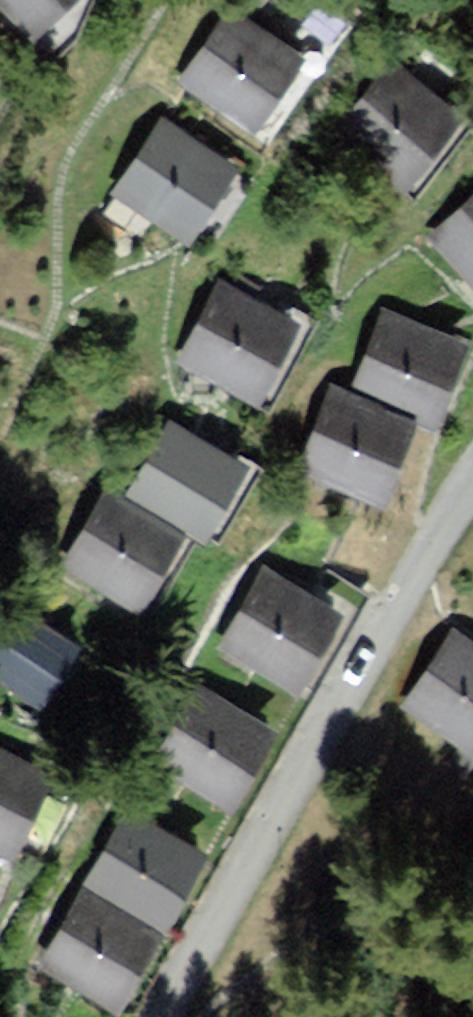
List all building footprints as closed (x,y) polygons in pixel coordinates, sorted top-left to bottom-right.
[(12,31),(45,0),(0,0),(0,19),(12,31)] [(288,64),(218,18),(171,90),(240,136),(288,64)] [(323,135),(384,192),(446,125),(384,69),(323,135)] [(154,123),(103,199),(169,244),(221,167),(154,123)] [(472,308),(472,201),(420,241),(472,308)] [(171,367),(243,407),(285,332),(213,292),(171,367)] [(345,403),(422,433),(452,358),(375,327),(345,403)] [(289,480),(365,509),(395,432),(318,403),(289,480)] [(121,500),(190,535),(223,470),(154,435),(121,500)] [(56,576),(117,613),(158,546),(97,509),(56,576)] [(220,653),(284,692),(325,626),(262,587),(220,653)] [(53,704),(86,643),(22,609),(0,650),(0,675),(53,704)] [(461,769),(472,752),(472,673),(441,650),(391,718),(461,769)] [(145,775),(217,814),(259,739),(187,699),(145,775)] [(29,787),(0,772),(0,841),(29,787)] [(79,894),(146,935),(189,866),(122,825),(79,894)] [(35,973),(98,1015),(140,952),(77,910),(35,973)]
